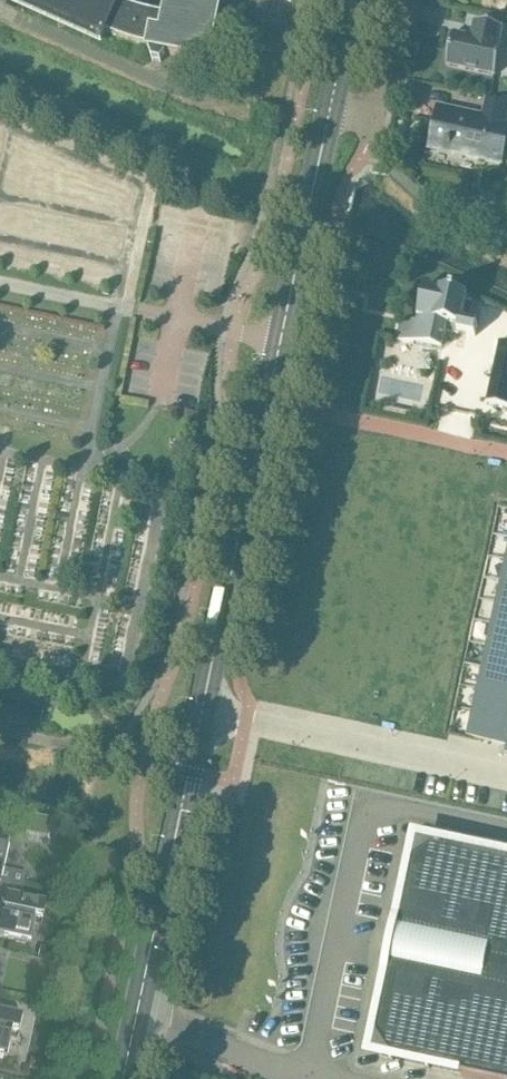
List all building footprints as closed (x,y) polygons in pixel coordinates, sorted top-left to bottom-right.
[(163,19),(137,13),(141,0),(3,0),(1,5),(102,51),(108,37),(120,42),(131,46),(146,50),(146,53),(150,54),(153,62),(161,64),(166,58),(166,57),(211,67),(225,0),(167,0),(163,19)] [(500,31),(472,25),(469,40),(452,37),(446,70),(495,79),(500,46),(498,46),(500,31)] [(431,142),(463,149),(462,155),(500,163),(503,150),(506,129),(506,106),(487,101),(484,118),(438,108),(431,142)] [(401,320),(397,339),(439,348),(443,330),(474,336),(476,325),(462,322),(467,298),(421,288),(414,323),(401,320)] [(487,404),(506,408),(506,345),(499,343),(487,404)] [(473,739),(506,747),(506,583),(473,739)] [(373,1036),(376,1037),(375,1042),(376,1047),(379,1052),(383,1055),(389,1057),(388,1059),(394,1061),(394,1058),(421,1064),(420,1066),(426,1067),(426,1065),(445,1069),(450,1070),(461,1073),(461,1075),(476,1078),(480,1078),(506,1078),(506,861),(495,859),(496,856),(490,855),(490,857),(471,853),(472,851),(466,850),(466,852),(439,847),(440,844),(434,843),(434,845),(428,845),(423,846),(419,850),(415,853),(414,859),(411,858),(410,864),(412,865),(407,891),(404,890),(403,896),(406,896),(400,923),(398,922),(392,948),(387,973),(389,973),(384,999),(381,999),(380,1004),(383,1005),(377,1031),(375,1031),(373,1036)] [(6,899),(9,887),(24,890),(27,876),(5,871),(10,846),(0,844),(0,898),(6,899)] [(24,890),(9,887),(6,899),(0,898),(0,915),(4,915),(0,932),(0,939),(32,946),(36,929),(42,930),(47,906),(22,900),(24,890)] [(42,948),(40,958),(49,960),(51,951),(42,948)] [(8,1059),(13,1036),(20,1037),(24,1019),(0,1014),(0,1057),(8,1059)] [(31,1060),(29,1070),(39,1072),(41,1062),(31,1060)]
